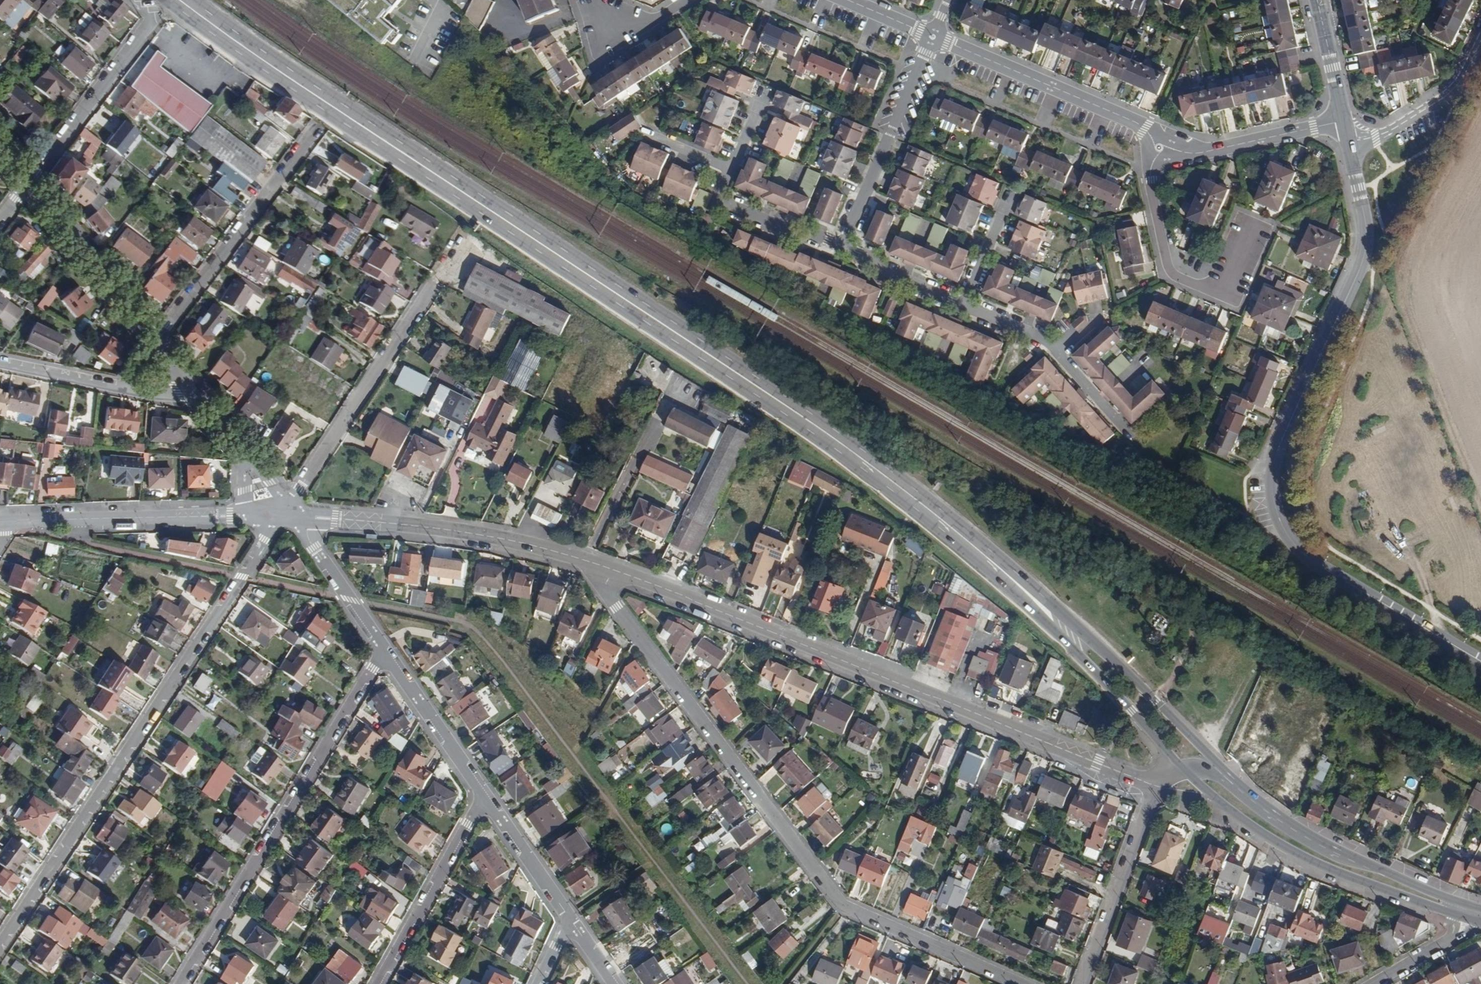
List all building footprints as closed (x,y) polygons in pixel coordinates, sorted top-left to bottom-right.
[(10,28),(29,5),(22,0),(0,0),(0,20),(10,28)] [(36,12),(45,0),(36,0),(31,7),(36,12)] [(56,10),(63,0),(48,0),(41,9),(47,13),(52,7),(56,10)] [(113,28),(128,10),(116,0),(99,0),(95,5),(99,8),(96,11),(100,14),(98,15),(113,28)] [(385,43),(389,39),(394,43),(401,34),(396,30),(388,23),(382,18),(388,11),(382,6),(385,2),(387,3),(388,1),(395,7),(401,0),(332,0),(385,43)] [(465,16),(473,0),(447,0),(465,16)] [(465,16),(480,31),(495,2),(491,0),(473,0),(465,16)] [(530,21),(529,22),(529,23),(559,11),(559,9),(558,10),(554,0),(521,0),(530,21)] [(1115,2),(1131,9),(1129,15),(1137,18),(1144,0),(1116,0),(1115,2)] [(1162,1),(1179,9),(1183,0),(1163,0),(1162,1)] [(1269,14),(1290,9),(1288,0),(1270,0),(1266,1),(1269,14)] [(1344,4),(1347,17),(1368,12),(1365,0),(1361,0),(1344,4)] [(1450,0),(1444,12),(1464,21),(1469,10),(1450,0)] [(1450,0),(1469,10),(1474,0),(1450,0)] [(388,11),(390,13),(395,7),(388,1),(387,3),(385,2),(382,6),(388,11)] [(970,2),(961,22),(974,27),(983,8),(970,2)] [(994,13),(986,32),(998,38),(1007,18),(1010,10),(998,4),(994,13)] [(44,18),(47,20),(56,10),(52,7),(47,13),(41,9),(39,12),(45,17),(44,18)] [(983,8),(974,27),(986,32),(994,13),(983,8)] [(1269,14),(1272,26),(1293,22),(1290,9),(1269,14)] [(708,32),(709,31),(726,37),(733,20),(716,13),(715,15),(708,12),(701,29),(708,32)] [(1368,12),(1347,17),(1350,29),(1371,25),(1368,12)] [(1444,12),(1439,23),(1458,33),(1464,21),(1444,12)] [(1007,18),(998,38),(1010,43),(1019,23),(1007,18)] [(93,19),(78,37),(94,51),(109,32),(93,19)] [(733,20),(726,37),(743,44),(742,46),(749,50),(757,33),(750,30),(751,27),(733,20)] [(396,30),(398,27),(390,21),(388,23),(396,30)] [(1272,26),(1275,39),(1296,35),(1293,22),(1272,26)] [(1019,23),(1010,43),(1022,48),(1031,28),(1019,23)] [(1234,33),(1242,31),(1240,23),(1232,24),(1234,33)] [(1439,23),(1433,35),(1452,45),(1458,33),(1439,23)] [(757,53),(762,42),(778,49),(786,31),(768,24),(763,36),(757,33),(749,50),(757,53)] [(1047,24),(1043,33),(1038,44),(1051,49),(1059,29),(1047,24)] [(1371,25),(1350,29),(1353,42),(1374,37),(1371,25)] [(1031,28),(1022,48),(1034,53),(1038,44),(1043,33),(1031,28)] [(681,29),(670,36),(682,55),(693,47),(681,29)] [(1059,29),(1051,49),(1062,54),(1071,34),(1059,29)] [(19,35),(24,40),(28,34),(23,30),(19,35)] [(786,31),(778,49),(795,56),(790,68),(798,71),(805,53),(798,50),(803,39),(786,31)] [(1071,34),(1062,54),(1075,59),(1083,39),(1071,34)] [(1275,39),(1278,52),(1297,48),(1299,48),(1296,35),(1275,39)] [(671,62),(682,55),(670,36),(659,43),(671,62)] [(550,37),(535,47),(540,54),(538,55),(548,71),(554,67),(568,58),(557,42),(555,44),(550,37)] [(1374,37),(1353,42),(1355,55),(1359,54),(1376,50),(1374,37)] [(1083,39),(1075,59),(1087,64),(1095,44),(1083,39)] [(659,43),(648,51),(660,69),(671,62),(659,43)] [(1095,44),(1087,64),(1099,69),(1107,50),(1095,44)] [(12,59),(18,63),(27,51),(22,46),(12,59)] [(1405,60),(1410,81),(1423,78),(1418,57),(1416,47),(1403,49),(1405,60)] [(1278,52),(1280,60),(1298,55),(1297,48),(1278,52)] [(62,64),(81,80),(93,65),(75,49),(62,64)] [(1107,50),(1099,69),(1111,74),(1119,55),(1107,50)] [(1376,50),(1359,54),(1360,62),(1379,58),(1377,50),(1376,50)] [(128,87),(189,134),(210,107),(158,67),(165,58),(156,51),(128,87)] [(648,51),(637,58),(649,76),(660,69),(648,51)] [(824,76),(830,61),(813,54),(812,56),(805,53),(798,71),(805,74),(807,69),(824,76)] [(1436,75),(1432,54),(1418,57),(1423,78),(1436,75)] [(1119,55),(1111,74),(1123,80),(1132,60),(1119,55)] [(1300,63),(1298,55),(1280,60),(1281,67),(1300,63)] [(568,58),(554,67),(564,82),(560,85),(564,92),(568,90),(572,87),(580,82),(576,76),(578,74),(568,58)] [(637,58),(626,65),(638,83),(649,76),(637,58)] [(1379,58),(1360,62),(1362,69),(1379,66),(1381,65),(1379,58)] [(1132,60),(1123,80),(1135,84),(1143,65),(1132,60)] [(1393,62),(1397,83),(1410,81),(1405,60),(1393,62)] [(830,61),(824,76),(841,83),(839,88),(846,91),(853,74),(847,71),(848,69),(830,61)] [(1379,66),(1384,86),(1397,83),(1393,62),(1382,65),(1381,65),(1379,66)] [(1301,70),(1300,63),(1281,67),(1283,74),(1301,70)] [(626,65),(616,72),(627,90),(638,83),(626,65)] [(853,74),(846,91),(854,94),(858,83),(876,90),(883,72),(865,65),(861,77),(853,74)] [(1143,65),(1135,84),(1147,90),(1156,70),(1143,65)] [(548,71),(547,72),(557,87),(559,85),(560,85),(564,82),(554,67),(548,71)] [(65,97),(72,88),(49,68),(34,86),(53,101),(60,93),(65,97)] [(734,88),(738,89),(751,95),(757,81),(731,70),(725,84),(710,78),(708,84),(719,89),(724,92),(728,93),(731,95),(734,88)] [(1156,70),(1147,90),(1159,95),(1168,75),(1156,70)] [(616,72),(604,79),(616,97),(617,97),(620,101),(630,95),(627,90),(616,72)] [(1270,77),(1275,98),(1288,95),(1283,74),(1281,74),(1270,77)] [(1257,80),(1262,101),(1275,98),(1270,77),(1257,80)] [(604,79),(593,86),(599,95),(605,105),(616,97),(604,79)] [(1245,83),(1249,104),(1262,101),(1257,80),(1245,83)] [(1232,86),(1237,107),(1249,104),(1245,83),(1232,86)] [(1219,88),(1224,109),(1237,107),(1232,86),(1219,88)] [(28,131),(44,111),(15,87),(0,104),(16,117),(15,119),(28,131)] [(141,110),(147,115),(153,106),(128,87),(115,105),(134,120),(141,110)] [(572,87),(568,90),(576,102),(580,99),(572,87)] [(1206,91),(1211,112),(1224,109),(1219,88),(1206,91)] [(734,116),(740,102),(727,96),(723,95),(724,92),(719,89),(717,92),(714,91),(708,104),(734,116)] [(780,90),(774,105),(787,110),(791,112),(788,119),(791,120),(795,121),(801,124),(812,129),(815,122),(800,116),(806,101),(780,90)] [(1193,94),(1198,115),(1211,112),(1206,91),(1193,94)] [(1180,97),(1185,118),(1198,115),(1193,94),(1180,97)] [(257,111),(259,112),(263,108),(247,96),(244,100),(257,111)] [(605,105),(607,108),(619,101),(616,97),(605,105)] [(290,124),(300,111),(282,98),(275,107),(278,108),(275,113),(290,124)] [(955,124),(963,107),(945,99),(944,102),(938,99),(931,116),(938,119),(939,117),(955,124)] [(734,116),(708,104),(702,118),(706,120),(704,123),(710,125),(711,122),(715,124),(728,129),(734,116)] [(963,107),(955,124),(973,131),(972,134),(978,137),(986,119),(980,117),(981,114),(963,107)] [(262,122),(266,117),(259,112),(257,111),(253,116),(262,122)] [(634,113),(611,129),(619,141),(628,136),(630,134),(642,126),(634,113)] [(251,182),(266,163),(207,117),(192,137),(251,182)] [(777,117),(771,131),(797,142),(803,128),(799,127),(801,124),(795,121),(794,125),(790,123),(777,117)] [(869,128),(846,118),(837,139),(843,142),(847,143),(858,148),(860,142),(862,137),(865,138),(869,128)] [(986,119),(978,137),(986,140),(987,138),(1004,145),(1011,127),(994,120),(993,123),(986,119)] [(120,157),(139,134),(124,122),(105,145),(120,157)] [(710,125),(704,123),(695,144),(719,153),(722,145),(720,144),(722,138),(725,132),(714,127),(710,125)] [(270,158),(284,139),(270,129),(269,130),(265,126),(260,132),(265,135),(256,147),(270,158)] [(1011,127),(1004,145),(1021,152),(1016,165),(1022,168),(1030,151),(1024,148),(1029,135),(1011,127)] [(97,149),(102,142),(84,129),(79,136),(97,149)] [(771,131),(765,145),(778,151),(782,152),(781,155),(786,158),(788,155),(791,156),(797,142),(771,131)] [(249,184),(251,182),(192,137),(190,138),(249,184)] [(332,137),(319,157),(326,162),(332,154),(340,142),(332,137)] [(833,141),(827,155),(853,166),(859,152),(845,146),(842,145),(843,142),(837,139),(836,142),(833,141)] [(656,148),(642,142),(636,156),(635,159),(632,157),(629,162),(633,164),(631,168),(645,173),(659,179),(659,178),(663,179),(667,181),(663,189),(676,195),(690,201),(692,197),(695,199),(692,207),(705,213),(713,194),(700,188),(699,191),(698,194),(694,192),(695,189),(701,175),(688,169),(674,163),(671,170),(668,179),(664,177),(666,172),(662,170),(664,167),(670,153),(656,148)] [(165,154),(172,159),(181,148),(174,143),(165,154)] [(906,161),(904,168),(915,172),(918,174),(924,176),(927,178),(936,157),(910,145),(906,155),(908,156),(906,161)] [(108,172),(112,175),(124,160),(120,157),(109,149),(103,158),(113,165),(108,172)] [(1030,151),(1022,168),(1030,171),(1031,169),(1048,176),(1055,159),(1038,151),(1037,154),(1030,151)] [(332,154),(326,162),(329,164),(334,156),(332,154)] [(65,196),(67,197),(90,166),(89,165),(92,161),(84,155),(76,165),(63,156),(48,177),(48,186),(60,200),(65,196)] [(161,174),(171,161),(171,160),(164,155),(152,171),(151,170),(149,173),(157,179),(161,174)] [(342,155),(334,167),(356,181),(356,182),(364,169),(342,155)] [(853,166),(827,155),(821,169),(824,170),(823,173),(829,175),(830,173),(834,174),(847,180),(853,166)] [(768,164),(752,157),(750,163),(747,170),(747,171),(744,170),(742,175),(740,179),(738,186),(762,196),(763,193),(767,195),(765,198),(778,203),(785,188),(796,162),(783,156),(772,182),(762,178),(768,164)] [(1055,159),(1048,176),(1065,184),(1064,186),(1071,189),(1078,171),(1072,168),(1073,166),(1055,159)] [(167,170),(171,173),(177,165),(171,161),(161,174),(163,176),(167,170)] [(1272,162),(1264,182),(1276,187),(1284,167),(1272,162)] [(306,186),(320,195),(333,174),(319,166),(306,186)] [(1284,167),(1276,187),(1288,192),(1296,172),(1284,167)] [(810,168),(799,193),(792,209),(805,214),(811,199),(822,173),(810,168)] [(163,176),(167,179),(171,173),(167,170),(163,176)] [(900,170),(894,183),(920,194),(926,181),(923,179),(924,176),(918,174),(917,177),(913,175),(900,170)] [(1078,192),(1079,189),(1096,196),(1104,179),(1086,172),(1085,174),(1078,171),(1071,189),(1078,192)] [(999,183),(978,174),(969,195),(972,196),(992,205),(996,196),(994,195),(996,190),(999,183)] [(1104,179),(1096,196),(1113,204),(1112,206),(1120,209),(1128,192),(1121,189),(1122,187),(1113,183),(1115,177),(1108,174),(1105,180),(1104,179)] [(114,222),(102,207),(120,184),(111,177),(101,190),(87,207),(82,214),(98,235),(114,222)] [(79,201),(87,207),(101,190),(87,179),(75,194),(81,199),(79,201)] [(1050,179),(1047,185),(1061,191),(1064,184),(1050,179)] [(1205,179),(1197,199),(1209,204),(1217,184),(1205,179)] [(370,200),(374,193),(356,182),(356,181),(351,188),(370,200)] [(1264,182),(1256,201),(1268,206),(1276,187),(1264,182)] [(894,183),(888,197),(902,203),(905,204),(904,207),(910,210),(911,207),(914,208),(920,194),(894,183)] [(1217,184),(1209,204),(1221,209),(1229,189),(1217,184)] [(291,194),(315,208),(319,201),(296,187),(291,194)] [(1276,187),(1268,206),(1280,211),(1288,192),(1276,187)] [(799,193),(785,188),(778,203),(780,204),(778,207),(779,208),(787,211),(789,212),(790,208),(792,209),(799,193)] [(831,223),(834,217),(837,211),(838,206),(841,200),(843,194),(828,188),(816,216),(831,223)] [(194,208),(211,221),(224,205),(207,192),(194,208)] [(961,196),(958,194),(952,208),(978,219),(984,205),(971,200),(967,198),(969,195),(963,193),(961,196)] [(1019,206),(1015,215),(1036,223),(1038,225),(1047,204),(1026,195),(1024,202),(1021,207),(1019,206)] [(1197,199),(1189,218),(1201,223),(1209,204),(1197,199)] [(315,208),(322,213),(326,206),(319,201),(315,208)] [(357,225),(356,227),(365,233),(380,207),(370,201),(359,222),(357,225)] [(1209,204),(1201,223),(1213,228),(1221,209),(1209,204)] [(211,221),(215,224),(227,208),(224,205),(211,221)] [(429,239),(438,223),(409,206),(399,222),(412,229),(423,236),(429,239)] [(959,227),(972,233),(978,219),(952,208),(946,222),(950,223),(949,226),(954,229),(956,226),(959,227)] [(896,217),(880,210),(878,216),(875,222),(873,226),(870,232),(868,238),(884,245),(896,217)] [(715,217),(704,213),(701,220),(711,225),(715,217)] [(315,242),(337,256),(356,227),(357,225),(351,221),(345,218),(343,221),(333,215),(327,224),(337,229),(328,242),(319,236),(315,242)] [(181,235),(198,248),(211,232),(193,219),(181,235)] [(1113,231),(1115,239),(1120,238),(1123,249),(1141,245),(1137,226),(1135,227),(1133,220),(1115,224),(1116,231),(1113,231)] [(1021,221),(1015,235),(1041,246),(1047,232),(1043,230),(1045,227),(1039,225),(1038,228),(1034,226),(1021,221)] [(21,232),(18,230),(11,239),(27,251),(33,242),(35,244),(39,238),(37,236),(35,233),(32,230),(33,229),(26,224),(21,232)] [(1311,225),(1304,241),(1320,247),(1327,232),(1311,225)] [(137,266),(151,248),(126,229),(112,247),(137,266)] [(358,231),(355,229),(346,245),(348,246),(358,231)] [(412,229),(410,232),(422,239),(423,236),(412,229)] [(748,234),(740,230),(735,242),(750,251),(765,259),(793,271),(794,268),(808,274),(805,281),(818,286),(821,280),(827,264),(814,259),(813,262),(810,260),(811,257),(801,253),(800,255),(789,251),(788,254),(781,251),(782,248),(772,244),(767,241),(756,237),(748,234)] [(749,231),(748,234),(756,237),(767,241),(768,239),(749,231)] [(1327,232),(1320,247),(1336,254),(1343,238),(1327,232)] [(1015,235),(1009,248),(1023,254),(1026,256),(1025,259),(1030,261),(1032,258),(1035,259),(1041,246),(1015,235)] [(264,252),(269,244),(257,236),(251,245),(264,252)] [(189,263),(196,253),(175,237),(154,264),(159,268),(147,284),(152,288),(148,293),(156,300),(161,294),(166,298),(174,287),(173,287),(176,282),(165,273),(175,260),(179,255),(189,263)] [(899,237),(892,252),(905,258),(912,243),(899,237)] [(297,272),(302,274),(317,251),(297,239),(283,262),(297,272)] [(391,248),(380,241),(360,270),(373,278),(387,288),(392,279),(387,276),(398,261),(387,254),(391,248)] [(1304,241),(1297,257),(1305,260),(1313,263),(1320,247),(1304,241)] [(925,248),(912,243),(905,258),(907,259),(905,262),(916,267),(917,263),(919,264),(925,248)] [(23,272),(28,276),(35,268),(43,260),(50,251),(42,244),(17,272),(20,275),(23,272)] [(948,258),(925,248),(919,264),(931,269),(933,266),(936,268),(935,271),(959,281),(962,274),(964,270),(966,265),(963,264),(964,263),(967,257),(969,251),(954,244),(948,258)] [(1123,249),(1125,259),(1119,261),(1121,269),(1124,268),(1126,275),(1145,271),(1143,264),(1145,263),(1141,245),(1123,249)] [(1320,247),(1313,263),(1329,270),(1336,254),(1320,247)] [(269,277),(262,273),(270,260),(251,249),(239,269),(264,285),(269,277)] [(302,274),(305,277),(321,251),(318,249),(317,251),(302,274)] [(347,263),(356,269),(362,260),(352,254),(347,263)] [(35,268),(38,270),(46,262),(43,260),(35,268)] [(1313,263),(1305,260),(1302,266),(1311,270),(1313,263)] [(829,265),(827,264),(821,280),(834,285),(841,270),(839,269),(841,266),(830,261),(829,265)] [(1015,270),(1000,264),(997,270),(995,276),(994,278),(992,277),(990,281),(988,285),(985,292),(1009,302),(1011,299),(1014,301),(1013,304),(1026,309),(1032,294),(1020,288),(1009,284),(1015,270)] [(478,265),(467,288),(507,308),(561,334),(570,315),(543,302),(546,297),(478,265)] [(305,277),(302,274),(297,272),(296,273),(284,266),(274,280),(287,288),(288,286),(305,296),(308,292),(311,294),(317,285),(305,277)] [(1042,269),(1038,281),(1051,285),(1055,273),(1042,269)] [(508,270),(505,277),(519,283),(522,276),(508,270)] [(854,276),(841,270),(834,285),(829,298),(842,304),(847,291),(861,297),(854,312),(870,318),(873,312),(876,305),(882,290),(875,287),(867,283),(868,281),(858,277),(856,280),(853,279),(854,276)] [(1102,271),(1087,274),(1093,301),(1108,298),(1105,284),(1104,280),(1107,279),(1106,273),(1102,274),(1102,271)] [(1064,292),(1063,294),(1073,292),(1072,288),(1075,287),(1076,291),(1079,305),(1093,301),(1087,274),(1072,277),(1073,281),(1068,282),(1064,292)] [(220,301),(240,314),(253,291),(263,298),(267,292),(242,276),(238,282),(237,281),(229,292),(227,291),(220,301)] [(373,278),(358,302),(379,315),(393,292),(387,288),(373,278)] [(1275,309),(1281,293),(1284,285),(1285,284),(1278,281),(1274,290),(1265,286),(1259,302),(1275,309)] [(1300,292),(1284,285),(1281,293),(1297,300),(1300,292)] [(75,317),(90,304),(83,295),(77,288),(62,300),(75,317)] [(306,306),(310,309),(322,290),(318,288),(306,306)] [(507,308),(467,288),(464,295),(478,302),(497,312),(503,315),(507,308)] [(1056,289),(1053,297),(1060,300),(1063,292),(1056,289)] [(325,293),(322,290),(310,309),(312,311),(320,301),(320,300),(325,293)] [(1305,294),(1300,292),(1297,300),(1291,316),(1295,317),(1305,294)] [(1281,293),(1275,309),(1291,316),(1297,300),(1281,293)] [(37,307),(42,310),(52,298),(46,294),(37,307)] [(1046,300),(1032,294),(1026,309),(1027,310),(1026,313),(1036,318),(1038,314),(1039,315),(1046,300)] [(12,328),(23,313),(0,295),(0,320),(12,328)] [(899,298),(892,295),(884,314),(891,317),(899,298)] [(1059,305),(1046,300),(1039,315),(1052,320),(1058,306),(1059,305)] [(490,326),(497,312),(478,302),(464,330),(468,332),(464,340),(478,350),(490,326)] [(1157,333),(1159,327),(1168,307),(1155,302),(1147,322),(1151,323),(1148,330),(1157,333)] [(1258,321),(1253,332),(1263,336),(1264,333),(1268,325),(1275,309),(1259,302),(1252,318),(1258,321)] [(933,313),(909,303),(906,310),(904,314),(902,318),(905,319),(902,325),(899,331),(899,333),(914,340),(920,326),(930,330),(922,349),(934,355),(943,336),(949,320),(937,315),(935,318),(932,316),(933,313)] [(213,337),(223,323),(227,326),(232,319),(213,305),(198,326),(196,325),(186,340),(193,346),(194,345),(203,351),(213,337)] [(1168,307),(1159,327),(1171,332),(1179,312),(1168,307)] [(288,317),(293,320),(299,312),(294,309),(288,317)] [(306,318),(310,321),(315,312),(312,311),(310,309),(306,316),(307,317),(306,318)] [(369,348),(382,327),(354,309),(351,314),(357,318),(353,325),(357,327),(351,336),(369,348)] [(1275,309),(1268,325),(1281,330),(1284,332),(1291,316),(1275,309)] [(289,326),(298,331),(306,318),(307,317),(306,316),(299,312),(293,320),(289,326)] [(503,315),(497,312),(490,326),(496,329),(503,315)] [(1179,312),(1171,332),(1183,337),(1192,317),(1179,312)] [(1081,317),(1072,325),(1078,331),(1088,322),(1087,316),(1081,317)] [(951,321),(949,320),(943,336),(956,341),(963,326),(961,325),(963,322),(952,317),(951,321)] [(1192,317),(1183,337),(1196,342),(1204,322),(1192,317)] [(1204,322),(1196,342),(1208,347),(1216,327),(1204,322)] [(54,355),(63,337),(35,323),(27,342),(54,355)] [(1112,328),(1111,327),(1101,335),(1112,348),(1122,340),(1120,337),(1122,335),(1119,324),(1112,328)] [(357,327),(353,325),(347,333),(351,336),(357,327)] [(1268,325),(1264,333),(1278,339),(1281,330),(1268,325)] [(976,331),(963,326),(956,341),(948,361),(961,366),(969,347),(979,351),(968,379),(983,385),(986,379),(988,373),(990,369),(993,363),(995,358),(997,359),(999,354),(1001,350),(1004,343),(979,333),(978,336),(975,335),(976,331)] [(1216,327),(1208,347),(1220,352),(1228,333),(1216,327)] [(67,340),(77,346),(85,335),(73,328),(67,340)] [(1101,335),(1099,337),(1098,338),(1092,343),(1088,347),(1087,345),(1083,348),(1080,351),(1074,356),(1092,376),(1094,373),(1097,376),(1094,379),(1104,389),(1116,378),(1107,368),(1099,359),(1110,350),(1112,348),(1101,335)] [(99,356),(111,365),(121,350),(119,348),(122,344),(113,337),(99,356)] [(328,371),(342,350),(324,338),(310,359),(328,371)] [(429,351),(424,359),(438,368),(452,347),(439,339),(431,352),(429,351)] [(85,365),(92,354),(80,345),(73,356),(85,365)] [(240,398),(245,391),(252,380),(242,373),(244,370),(235,362),(237,359),(227,351),(213,370),(223,378),(221,380),(230,387),(229,389),(240,398)] [(1027,361),(1033,356),(1029,351),(1023,356),(1027,361)] [(1119,374),(1131,364),(1122,354),(1110,364),(1119,374)] [(632,378),(636,371),(642,360),(635,357),(626,376),(632,378)] [(1262,366),(1254,383),(1272,391),(1279,373),(1276,372),(1279,365),(1262,357),(1259,365),(1262,366)] [(1018,386),(1013,391),(1025,403),(1036,393),(1047,383),(1054,392),(1044,401),(1053,411),(1064,402),(1076,390),(1067,380),(1064,382),(1062,379),(1064,377),(1047,358),(1041,363),(1038,365),(1034,369),(1036,371),(1031,375),(1027,379),(1025,380),(1023,382),(1018,386)] [(405,367),(397,383),(421,395),(430,379),(405,367)] [(636,371),(632,378),(638,381),(642,375),(636,371)] [(1109,401),(1112,399),(1113,400),(1126,389),(1116,378),(1104,389),(1105,390),(1102,393),(1109,401)] [(1165,394),(1154,382),(1135,399),(1126,389),(1113,400),(1134,423),(1144,413),(1136,405),(1147,395),(1155,404),(1165,394)] [(1233,394),(1230,402),(1247,409),(1252,411),(1255,404),(1264,408),(1272,391),(1254,383),(1247,400),(1233,394)] [(440,385),(428,409),(463,426),(474,402),(440,385)] [(1076,390),(1064,402),(1073,413),(1086,402),(1085,400),(1088,398),(1080,389),(1077,392),(1076,390)] [(6,409),(35,415),(39,396),(10,390),(6,409)] [(9,394),(0,393),(0,391),(0,416),(4,417),(9,394)] [(266,409),(257,405),(259,399),(245,391),(240,398),(238,401),(245,406),(242,411),(251,416),(253,412),(262,417),(267,410),(266,409)] [(263,393),(260,397),(259,399),(257,405),(266,409),(273,400),(263,393)] [(1147,395),(1136,405),(1144,413),(1145,412),(1148,415),(1156,407),(1154,404),(1155,404),(1147,395)] [(710,397),(703,411),(726,423),(734,408),(710,397)] [(477,424),(468,444),(476,448),(477,445),(490,452),(487,457),(503,465),(517,436),(503,428),(514,407),(500,400),(485,428),(477,424)] [(661,401),(658,400),(652,412),(655,413),(661,401)] [(1095,412),(1086,402),(1073,413),(1063,422),(1072,433),(1083,423),(1093,434),(1103,445),(1115,434),(1111,430),(1105,423),(1099,416),(1095,412)] [(1229,410),(1222,427),(1239,434),(1246,417),(1244,416),(1247,409),(1230,402),(1227,409),(1229,410)] [(675,408),(666,426),(709,447),(717,430),(718,429),(705,423),(675,408)] [(104,429),(136,433),(139,414),(128,412),(128,411),(118,409),(118,411),(107,409),(104,429)] [(47,434),(64,437),(68,414),(51,411),(47,434)] [(1101,414),(1099,416),(1105,423),(1111,430),(1113,428),(1101,414)] [(393,467),(411,430),(380,415),(366,442),(377,448),(373,456),(393,467)] [(554,415),(544,435),(560,443),(570,422),(554,415)] [(721,422),(709,416),(705,423),(718,429),(721,422)] [(283,417),(268,441),(285,452),(291,442),(294,438),(296,439),(302,429),(283,417)] [(151,440),(184,443),(186,422),(153,418),(151,440)] [(708,527),(754,437),(729,424),(728,426),(724,434),(716,451),(712,459),(706,471),(699,486),(694,497),(671,543),(690,552),(703,525),(708,527)] [(1212,443),(1209,451),(1226,458),(1229,451),(1232,452),(1239,434),(1222,427),(1214,444),(1212,443)] [(66,445),(91,448),(94,429),(84,428),(83,440),(80,440),(67,438),(66,445)] [(724,434),(717,430),(709,447),(716,451),(724,434)] [(417,436),(400,470),(430,485),(447,451),(417,436)] [(14,450),(16,440),(0,439),(0,448),(14,450)] [(42,458),(52,460),(55,444),(45,443),(42,458)] [(128,451),(140,452),(141,445),(128,444),(128,451)] [(648,455),(640,472),(694,497),(699,486),(691,482),(694,475),(648,455)] [(712,459),(704,455),(698,467),(706,471),(712,459)] [(133,480),(141,480),(143,459),(113,456),(113,466),(110,465),(109,477),(115,478),(115,486),(128,487),(129,479),(133,480)] [(9,484),(12,464),(7,463),(7,458),(0,458),(0,482),(9,484)] [(39,479),(33,478),(35,468),(12,464),(9,484),(9,486),(37,490),(39,479)] [(517,464),(509,479),(525,487),(533,472),(517,464)] [(188,487),(208,487),(208,466),(187,467),(188,487)] [(795,466),(789,480),(805,486),(810,473),(795,466)] [(571,497),(580,481),(553,468),(545,484),(571,497)] [(149,488),(172,487),(171,469),(149,470),(149,488)] [(823,472),(820,478),(836,486),(839,480),(823,472)] [(816,475),(810,473),(805,486),(811,489),(816,475)] [(48,495),(73,494),(72,478),(48,479),(48,495)] [(584,482),(575,499),(597,510),(605,492),(584,482)] [(641,499),(631,522),(666,538),(676,515),(641,499)] [(555,529),(563,514),(539,503),(532,517),(555,529)] [(885,529),(852,516),(843,539),(887,557),(895,537),(884,533),(885,529)] [(687,556),(695,560),(711,528),(708,527),(703,525),(690,552),(687,556)] [(760,552),(749,581),(764,587),(775,558),(782,543),(760,534),(754,550),(760,552)] [(910,537),(904,546),(920,557),(926,549),(910,537)] [(234,551),(233,550),(236,542),(225,538),(216,539),(209,555),(228,563),(230,557),(232,557),(234,551)] [(138,548),(147,550),(149,541),(140,539),(138,548)] [(164,553),(192,559),(198,544),(186,542),(185,545),(166,543),(164,553)] [(46,543),(43,554),(56,556),(58,545),(46,543)] [(690,552),(671,543),(666,553),(684,563),(690,552)] [(782,543),(775,558),(782,561),(789,545),(782,543)] [(786,554),(794,558),(799,546),(791,543),(786,554)] [(200,561),(200,558),(205,547),(198,544),(192,559),(200,561)] [(353,561),(386,563),(387,552),(354,549),(353,561)] [(295,574),(302,570),(289,550),(280,557),(276,564),(280,570),(295,574)] [(706,552),(698,571),(727,583),(734,564),(706,552)] [(390,580),(418,584),(422,555),(405,553),(403,569),(392,567),(390,580)] [(447,577),(463,579),(466,562),(449,560),(447,577)] [(893,563),(886,561),(882,571),(889,574),(893,563)] [(7,584),(29,593),(38,573),(15,564),(7,584)] [(263,564),(259,571),(268,575),(271,569),(263,564)] [(476,585),(502,589),(505,569),(479,565),(476,585)] [(780,566),(771,589),(793,597),(802,575),(780,566)] [(120,591),(118,590),(124,579),(119,577),(123,571),(116,567),(102,588),(117,596),(120,591)] [(517,595),(531,598),(535,576),(512,571),(507,599),(516,601),(517,595)] [(889,574),(882,571),(875,590),(880,592),(883,593),(890,574),(889,574)] [(963,579),(955,573),(947,592),(956,596),(963,579)] [(205,601),(214,586),(199,578),(194,587),(189,584),(186,591),(205,601)] [(963,579),(956,596),(970,602),(964,618),(948,611),(928,662),(949,671),(953,659),(969,621),(976,624),(986,598),(963,579)] [(823,580),(813,605),(830,612),(833,605),(838,607),(845,589),(823,580)] [(536,613),(557,620),(568,589),(547,581),(536,613)] [(943,589),(935,586),(933,591),(940,594),(943,589)] [(793,597),(771,589),(770,592),(792,600),(793,597)] [(411,605),(425,607),(427,592),(414,590),(411,605)] [(875,590),(872,597),(877,600),(880,592),(875,590)] [(163,599),(153,617),(175,630),(178,632),(192,607),(181,600),(177,607),(163,599)] [(32,634),(46,612),(23,600),(19,607),(21,608),(12,622),(32,634)] [(871,600),(862,622),(879,629),(880,624),(889,627),(896,610),(871,600)] [(302,632),(303,631),(315,612),(307,607),(294,627),(302,632)] [(500,624),(503,614),(490,610),(487,621),(500,624)] [(240,630),(263,647),(276,628),(253,612),(240,630)] [(559,631),(580,642),(592,618),(581,613),(578,619),(566,613),(559,631)] [(317,641),(318,642),(330,625),(316,616),(304,632),(317,641)] [(143,635),(165,647),(175,630),(153,617),(143,635)] [(905,617),(897,637),(918,646),(923,632),(926,625),(905,617)] [(672,656),(681,665),(698,635),(691,631),(693,627),(687,623),(685,627),(670,620),(660,635),(677,646),(672,656)] [(880,624),(879,629),(887,632),(889,627),(880,624)] [(289,646),(296,637),(287,629),(280,638),(289,646)] [(312,648),(317,641),(304,632),(303,631),(302,632),(298,638),(312,648)] [(9,652),(27,665),(39,647),(20,635),(9,652)] [(587,661),(610,673),(621,650),(598,638),(587,661)] [(712,664),(717,667),(726,653),(704,638),(695,652),(700,656),(699,658),(704,661),(703,662),(710,666),(712,664)] [(64,642),(58,653),(67,657),(72,646),(64,642)] [(147,672),(158,654),(143,644),(127,669),(131,672),(143,680),(148,673),(147,672)] [(416,656),(427,672),(437,664),(448,656),(456,648),(452,644),(443,651),(442,650),(437,654),(422,651),(416,656)] [(302,677),(301,677),(307,669),(310,671),(317,661),(303,650),(290,668),(294,671),(293,672),(282,664),(279,669),(298,683),(302,677)] [(1010,655),(1000,679),(1022,688),(1032,664),(1010,655)] [(238,672),(255,685),(267,669),(251,656),(238,672)] [(437,664),(443,671),(453,663),(448,656),(437,664)] [(975,657),(970,669),(984,674),(988,662),(975,657)] [(127,669),(109,658),(92,683),(97,686),(115,697),(131,672),(127,669)] [(563,673),(571,679),(579,662),(570,658),(563,673)] [(1051,658),(1036,693),(1056,701),(1059,693),(1049,688),(1060,662),(1051,658)] [(960,662),(953,659),(949,671),(955,674),(960,662)] [(773,686),(783,690),(792,670),(769,660),(762,675),(776,681),(773,686)] [(653,693),(654,692),(648,683),(651,681),(637,663),(629,669),(628,667),(623,676),(627,681),(625,683),(632,693),(635,691),(636,693),(634,695),(623,704),(629,711),(653,693)] [(268,668),(273,672),(277,668),(271,664),(268,668)] [(433,679),(443,671),(437,664),(427,672),(433,679)] [(41,682),(45,675),(33,667),(29,673),(41,682)] [(783,691),(809,703),(818,683),(799,675),(800,672),(793,668),(792,670),(783,690),(783,691)] [(697,676),(703,680),(708,674),(702,669),(697,676)] [(708,690),(709,689),(720,674),(721,673),(715,669),(702,686),(708,690)] [(451,706),(470,693),(454,671),(436,684),(451,706)] [(743,713),(724,689),(728,685),(720,674),(709,689),(714,696),(711,699),(730,723),(743,713)] [(206,695),(209,690),(206,688),(211,680),(203,675),(195,688),(206,695)] [(115,697),(97,686),(85,706),(107,720),(119,700),(115,697)] [(25,706),(33,712),(44,695),(38,690),(33,697),(31,697),(26,705),(25,706)] [(395,735),(412,724),(407,716),(413,713),(402,697),(396,701),(389,690),(374,700),(380,708),(378,709),(390,727),(385,731),(376,724),(373,729),(384,737),(390,741),(392,737),(391,735),(394,734),(395,735)] [(640,708),(650,721),(665,708),(653,693),(629,711),(632,714),(640,708)] [(215,707),(217,697),(209,695),(207,705),(215,707)] [(813,720),(843,734),(855,709),(832,699),(831,701),(823,697),(813,720)] [(374,711),(378,709),(380,708),(374,700),(369,703),(374,711)] [(8,721),(13,725),(25,706),(26,705),(21,702),(12,716),(11,716),(8,721)] [(302,723),(313,730),(323,713),(305,702),(301,709),(296,707),(292,713),(281,707),(277,714),(281,717),(298,730),(302,723)] [(473,730),(492,717),(481,702),(462,715),(473,730)] [(1094,703),(1082,724),(1087,726),(1100,706),(1094,703)] [(173,727),(188,738),(203,717),(188,706),(173,727)] [(84,729),(86,730),(91,723),(70,708),(56,728),(64,733),(76,742),(84,729)] [(532,731),(537,728),(524,710),(519,713),(532,731)] [(1064,711),(1059,724),(1075,731),(1079,722),(1080,719),(1064,711)] [(665,748),(684,734),(669,713),(644,732),(653,745),(659,741),(665,748)] [(376,724),(378,722),(368,714),(363,721),(369,725),(373,729),(376,724)] [(799,732),(805,737),(812,722),(799,714),(793,723),(801,730),(799,732)] [(302,742),(298,739),(302,733),(298,730),(281,717),(271,734),(277,739),(272,748),(291,760),(302,742)] [(233,742),(239,732),(223,720),(218,727),(229,735),(227,738),(233,742)] [(848,746),(867,755),(879,729),(860,720),(848,746)] [(1075,731),(1084,735),(1087,726),(1082,724),(1079,722),(1075,731)] [(100,741),(96,738),(102,730),(92,723),(83,737),(97,746),(100,741)] [(352,746),(368,759),(384,737),(373,729),(369,725),(359,738),(358,737),(352,746)] [(750,741),(769,762),(786,746),(767,726),(750,741)] [(500,776),(515,766),(499,742),(501,740),(494,730),(482,738),(490,748),(489,748),(491,751),(485,755),(500,776)] [(77,779),(92,756),(79,747),(80,745),(76,742),(64,733),(57,743),(69,751),(67,754),(70,756),(63,768),(65,770),(77,779)] [(934,765),(943,769),(950,754),(951,754),(954,748),(957,749),(959,744),(946,739),(934,765)] [(11,764),(22,749),(13,742),(8,749),(3,745),(0,749),(0,756),(11,764)] [(162,763),(178,774),(193,753),(177,742),(172,749),(171,748),(166,755),(167,756),(162,763)] [(67,754),(69,751),(57,743),(55,746),(67,754)] [(555,760),(559,757),(548,743),(544,745),(555,760)] [(665,752),(670,757),(679,751),(675,745),(665,752)] [(266,752),(260,747),(250,761),(257,765),(266,752)] [(996,786),(998,787),(1002,781),(1007,783),(1015,765),(1007,761),(1011,753),(1000,748),(981,792),(991,796),(996,786)] [(427,761),(428,758),(413,749),(412,752),(427,761)] [(799,793),(815,779),(790,751),(776,764),(781,769),(779,771),(786,779),(788,777),(792,781),(790,783),(799,793)] [(968,776),(976,780),(986,759),(968,751),(961,769),(969,773),(968,776)] [(276,776),(284,765),(267,752),(266,752),(251,774),(266,785),(271,777),(273,774),(276,776)] [(425,789),(434,774),(427,770),(423,767),(425,763),(427,761),(412,752),(408,759),(406,758),(397,775),(408,781),(409,779),(425,789)] [(606,759),(613,768),(621,763),(614,753),(606,759)] [(902,783),(919,790),(931,760),(915,753),(902,783)] [(699,781),(714,770),(703,754),(687,765),(699,781)] [(605,774),(613,768),(606,759),(598,765),(605,774)] [(1321,759),(1308,787),(1318,791),(1331,763),(1321,759)] [(1015,781),(1024,785),(1033,765),(1024,761),(1015,781)] [(201,791),(216,801),(234,772),(220,762),(201,791)] [(517,801),(535,789),(520,765),(501,778),(517,801)] [(157,786),(160,788),(163,784),(160,782),(165,774),(152,766),(140,785),(152,793),(157,786)] [(71,804),(85,784),(77,779),(65,770),(52,790),(71,804)] [(927,780),(938,785),(942,777),(931,772),(927,780)] [(659,785),(663,782),(657,773),(646,782),(653,791),(644,798),(652,807),(667,795),(659,785)] [(708,808),(730,793),(717,776),(696,792),(708,808)] [(1063,807),(1064,804),(1071,789),(1071,787),(1046,776),(1038,795),(1037,797),(1063,807)] [(336,802),(355,816),(370,790),(351,778),(336,802)] [(549,792),(551,791),(560,785),(555,778),(544,785),(549,792)] [(457,804),(455,803),(459,796),(436,782),(426,800),(448,814),(453,806),(455,807),(457,804)] [(556,798),(566,791),(561,784),(560,785),(551,791),(556,798)] [(677,805),(696,792),(690,784),(672,798),(677,805)] [(1276,796),(1284,800),(1288,790),(1281,786),(1276,796)] [(818,820),(827,812),(833,807),(816,787),(799,802),(804,808),(811,816),(813,814),(818,820)] [(144,814),(151,819),(161,805),(139,789),(129,803),(124,799),(118,808),(138,823),(144,814)] [(1064,804),(1071,807),(1077,792),(1071,789),(1064,804)] [(1468,802),(1480,810),(1480,792),(1474,789),(1468,802)] [(1015,828),(1023,832),(1037,797),(1038,795),(1027,790),(1022,803),(1015,800),(1009,815),(1019,819),(1015,828)] [(236,817),(250,826),(265,804),(249,792),(233,814),(236,817)] [(1085,824),(1096,828),(1104,804),(1077,792),(1071,807),(1068,813),(1086,821),(1085,824)] [(890,803),(897,806),(901,798),(894,795),(890,803)] [(1340,795),(1331,815),(1352,825),(1361,805),(1340,795)] [(726,817),(731,823),(746,812),(734,796),(715,810),(722,819),(726,817)] [(1378,796),(1369,817),(1383,823),(1386,818),(1401,824),(1408,809),(1378,796)] [(45,826),(54,811),(33,797),(24,811),(45,826)] [(1313,801),(1307,818),(1320,823),(1325,810),(1330,812),(1332,808),(1313,801)] [(543,836),(565,821),(560,813),(558,815),(550,803),(530,817),(543,836)] [(1111,828),(1109,828),(1112,819),(1114,819),(1118,808),(1105,804),(1104,804),(1096,828),(1091,841),(1088,840),(1086,845),(1088,846),(1085,855),(1098,860),(1101,851),(1103,851),(1111,828)] [(930,823),(934,812),(921,806),(916,816),(923,819),(923,820),(930,823)] [(39,835),(45,826),(24,811),(20,808),(15,816),(19,819),(17,822),(39,835)] [(814,823),(818,820),(813,814),(811,816),(804,808),(802,810),(814,823)] [(312,828),(331,842),(347,820),(331,809),(326,816),(322,821),(320,820),(319,819),(312,828)] [(949,833),(962,838),(972,813),(965,810),(957,829),(952,826),(949,833)] [(125,823),(127,820),(114,811),(113,813),(125,823)] [(827,847),(845,831),(827,812),(818,820),(814,823),(810,828),(827,847)] [(127,831),(123,827),(125,823),(113,813),(96,838),(114,849),(127,831)] [(373,829),(376,823),(365,815),(361,821),(373,829)] [(430,845),(438,834),(415,816),(401,836),(421,851),(427,843),(430,845)] [(914,838),(929,845),(936,827),(911,816),(898,849),(904,851),(908,842),(911,844),(914,838)] [(1427,816),(1419,835),(1429,839),(1441,844),(1448,825),(1427,816)] [(231,855),(238,844),(250,826),(236,817),(232,823),(226,820),(223,820),(219,828),(219,831),(224,834),(217,845),(231,855)] [(738,841),(742,847),(758,836),(746,820),(728,833),(721,837),(726,843),(734,838),(736,842),(738,841)] [(383,833),(386,828),(378,823),(375,829),(383,833)] [(1167,830),(1183,839),(1186,834),(1170,825),(1167,830)] [(707,848),(721,837),(728,833),(723,827),(714,834),(713,832),(701,841),(707,848)] [(969,841),(987,849),(992,836),(974,829),(969,841)] [(549,848),(563,869),(590,851),(576,830),(549,848)] [(1167,833),(1153,865),(1172,873),(1186,841),(1167,833)] [(956,844),(959,839),(951,835),(949,841),(956,844)] [(12,873),(29,851),(12,838),(0,854),(0,865),(3,867),(12,873)] [(315,839),(299,860),(320,876),(335,855),(315,839)] [(164,851),(173,857),(176,851),(168,845),(164,851)] [(1034,869),(1052,877),(1063,853),(1044,845),(1034,869)] [(1210,845),(1203,864),(1222,871),(1225,861),(1229,852),(1210,845)] [(360,851),(367,855),(370,851),(362,846),(360,851)] [(502,876),(509,871),(493,846),(474,859),(491,884),(490,884),(495,891),(507,883),(502,876)] [(102,885),(118,862),(100,849),(84,872),(102,885)] [(978,868),(982,869),(990,850),(987,849),(978,868)] [(718,864),(723,870),(740,857),(735,851),(718,864)] [(839,866),(858,874),(865,859),(846,851),(844,855),(842,854),(839,860),(841,861),(839,866)] [(894,859),(909,864),(912,857),(897,851),(894,859)] [(1449,856),(1441,876),(1460,884),(1468,864),(1457,860),(1459,854),(1451,851),(1449,856)] [(193,872),(212,886),(227,863),(213,852),(204,866),(201,864),(198,864),(193,872)] [(869,879),(883,885),(891,866),(866,855),(865,859),(858,876),(868,880),(869,879)] [(144,863),(150,867),(153,860),(148,857),(144,863)] [(418,872),(422,866),(410,857),(405,863),(418,872)] [(1093,880),(1096,873),(1063,858),(1060,866),(1093,880)] [(1467,872),(1479,877),(1477,881),(1480,883),(1480,863),(1473,859),(1467,872)] [(690,873),(698,865),(694,860),(685,868),(690,873)] [(1000,873),(997,871),(1000,864),(990,860),(985,872),(997,878),(1000,873)] [(1017,873),(1019,868),(1015,866),(1017,862),(1011,860),(1007,869),(1017,873)] [(353,861),(349,867),(361,874),(365,868),(353,861)] [(1244,869),(1225,861),(1222,871),(1219,878),(1217,885),(1235,892),(1238,884),(1245,887),(1250,875),(1243,872),(1244,869)] [(969,879),(973,881),(978,868),(970,864),(966,872),(964,871),(962,876),(969,879)] [(579,894),(595,884),(583,866),(567,877),(579,894)] [(8,895),(19,879),(12,873),(3,867),(0,871),(0,889),(8,895)] [(748,885),(744,880),(749,876),(743,867),(726,879),(736,894),(748,885)] [(283,894),(300,906),(318,883),(299,868),(293,876),(287,884),(281,892),(283,894)] [(382,879),(403,891),(413,873),(405,868),(399,878),(386,871),(382,879)] [(1191,874),(1182,870),(1178,881),(1187,884),(1191,874)] [(648,896),(659,889),(646,872),(635,879),(648,896)] [(284,882),(287,884),(293,876),(290,873),(284,882)] [(1148,875),(1141,895),(1152,899),(1157,886),(1162,888),(1165,882),(1148,875)] [(748,885),(753,881),(749,876),(744,880),(748,885)] [(961,909),(965,898),(973,881),(969,879),(966,884),(949,877),(946,884),(939,900),(961,909)] [(1271,877),(1266,890),(1273,892),(1278,879),(1271,877)] [(98,890),(84,880),(81,885),(69,878),(58,895),(84,912),(98,890)] [(1284,882),(1278,879),(1273,892),(1269,902),(1276,904),(1284,882)] [(154,897),(158,890),(145,881),(141,887),(154,897)] [(936,899),(939,900),(946,884),(943,882),(938,894),(936,899)] [(1284,882),(1276,904),(1291,910),(1295,911),(1304,889),(1284,882)] [(184,901),(200,911),(211,893),(194,884),(184,901)] [(323,897),(330,903),(338,890),(331,885),(323,897)] [(750,908),(760,900),(755,893),(748,885),(736,894),(716,909),(720,913),(737,902),(738,904),(739,904),(744,900),(750,908)] [(1082,917),(1086,907),(1091,894),(1069,885),(1062,901),(1057,899),(1055,905),(1082,917)] [(148,906),(154,897),(141,887),(135,896),(148,906)] [(328,907),(334,910),(345,894),(338,890),(330,903),(328,907)] [(906,911),(924,920),(931,904),(933,905),(936,899),(938,894),(933,891),(928,902),(913,895),(906,911)] [(369,911),(388,924),(400,904),(381,892),(369,911)] [(266,916),(285,930),(302,908),(300,906),(283,894),(266,916)] [(467,915),(470,917),(477,902),(463,894),(455,909),(454,909),(448,921),(460,927),(467,915)] [(134,916),(139,920),(148,906),(135,896),(126,911),(134,916)] [(619,933),(638,920),(622,897),(604,910),(619,933)] [(489,928),(495,917),(500,906),(492,901),(486,898),(475,920),(489,928)] [(770,933),(789,919),(773,898),(754,912),(770,933)] [(986,919),(975,914),(978,908),(970,904),(971,901),(965,898),(961,909),(953,927),(977,938),(982,928),(986,919)] [(745,911),(750,908),(744,900),(739,904),(745,911)] [(1240,901),(1233,918),(1254,927),(1261,909),(1240,901)] [(152,922),(176,940),(189,921),(165,903),(152,922)] [(51,919),(47,916),(38,930),(55,941),(56,939),(59,941),(58,943),(66,948),(83,922),(60,905),(53,916),(51,919)] [(1348,905),(1341,922),(1361,930),(1367,913),(1348,905)] [(1082,917),(1087,919),(1091,909),(1086,907),(1082,917)] [(519,930),(537,939),(545,923),(532,916),(534,913),(524,908),(514,927),(519,930)] [(1291,910),(1284,929),(1288,931),(1295,911),(1291,910)] [(108,940),(116,945),(134,916),(126,911),(108,940)] [(380,936),(387,926),(367,912),(360,921),(357,919),(351,920),(346,927),(347,932),(371,949),(381,937),(380,936)] [(1056,933),(1076,941),(1085,922),(1065,913),(1056,933)] [(1312,921),(1313,919),(1298,913),(1291,931),(1317,942),(1323,925),(1312,921)] [(1380,944),(1386,955),(1430,930),(1430,923),(1402,913),(1395,930),(1385,927),(1377,932),(1380,944)] [(1129,914),(1118,944),(1141,953),(1152,922),(1129,914)] [(1230,926),(1204,915),(1197,934),(1223,944),(1230,926)] [(984,929),(991,932),(993,928),(987,925),(989,920),(986,919),(982,928),(984,929)] [(1271,924),(1262,953),(1280,950),(1288,931),(1284,929),(1271,924)] [(668,930),(676,947),(688,941),(680,925),(668,930)] [(459,952),(457,951),(464,937),(443,926),(436,939),(440,942),(433,956),(451,966),(459,952)] [(645,941),(648,939),(642,930),(640,931),(637,926),(631,930),(647,953),(651,950),(645,941)] [(247,944),(267,959),(279,941),(260,927),(247,944)] [(1055,954),(1059,945),(1057,944),(1060,936),(1039,927),(1033,944),(1055,954)] [(785,958),(800,943),(785,929),(771,943),(785,958)] [(1005,953),(1010,941),(991,932),(984,929),(978,942),(1005,953)] [(534,946),(533,946),(537,939),(519,930),(507,952),(508,953),(505,960),(520,968),(523,961),(524,962),(528,955),(529,956),(534,946)] [(872,961),(879,943),(859,934),(847,962),(866,971),(862,979),(860,978),(857,983),(868,983),(877,964),(872,961)] [(32,960),(54,976),(69,956),(45,938),(38,948),(39,949),(32,960)] [(142,957),(159,969),(172,950),(156,938),(142,957)] [(1253,944),(1249,955),(1256,954),(1261,940),(1255,938),(1253,944)] [(1024,962),(1027,954),(1017,950),(1019,945),(1010,941),(1005,953),(1024,962)] [(1246,941),(1241,953),(1242,953),(1249,955),(1253,944),(1246,941)] [(310,951),(314,945),(310,942),(306,948),(310,951)] [(1332,950),(1338,970),(1348,967),(1349,969),(1365,964),(1358,942),(1332,950)] [(1017,950),(1027,954),(1030,950),(1019,945),(1017,950)] [(1230,949),(1223,946),(1220,953),(1227,956),(1230,949)] [(30,959),(32,960),(39,949),(38,948),(30,959)] [(1471,980),(1480,975),(1480,955),(1478,949),(1458,960),(1457,958),(1449,962),(1450,964),(1459,983),(1463,983),(1471,980)] [(748,950),(741,955),(751,970),(758,965),(748,950)] [(354,977),(362,966),(342,951),(328,969),(348,983),(354,977)] [(124,983),(129,983),(143,964),(125,952),(110,974),(124,983)] [(708,962),(712,959),(707,953),(703,956),(708,962)] [(1249,955),(1242,953),(1239,961),(1245,963),(1249,955)] [(254,967),(239,955),(223,979),(231,983),(237,983),(238,982),(242,983),(243,983),(254,967)] [(1143,955),(1138,966),(1152,972),(1157,961),(1143,955)] [(882,975),(898,982),(907,963),(891,956),(882,975)] [(675,974),(665,959),(658,963),(654,957),(636,969),(646,983),(661,983),(675,974)] [(713,969),(717,966),(712,959),(708,962),(713,969)] [(823,983),(838,983),(844,969),(822,959),(813,979),(823,983)] [(21,975),(25,968),(15,961),(11,967),(21,975)] [(680,978),(689,972),(691,974),(700,968),(695,961),(677,973),(678,975),(667,983),(684,983),(680,978)] [(1063,976),(1065,973),(1056,969),(1059,963),(1055,961),(1051,971),(1063,976)] [(708,972),(713,969),(708,962),(703,966),(708,972)] [(1269,983),(1289,983),(1284,962),(1283,963),(1283,962),(1268,965),(1270,974),(1267,974),(1269,983)] [(1056,969),(1065,973),(1068,966),(1059,963),(1056,969)] [(1292,983),(1318,983),(1325,981),(1318,963),(1288,974),(1292,983)] [(280,964),(276,970),(284,975),(288,969),(280,964)] [(1111,983),(1134,983),(1138,972),(1117,964),(1114,972),(1116,973),(1111,983)] [(1432,983),(1459,983),(1450,964),(1428,976),(1432,983)] [(913,983),(928,983),(932,973),(916,966),(912,973),(909,972),(905,981),(913,983)] [(348,983),(328,969),(316,983),(348,983)] [(88,983),(93,976),(87,972),(83,979),(88,983)] [(515,981),(498,973),(493,983),(514,983),(515,981)] [(417,974),(413,981),(410,980),(408,983),(435,983),(417,974)] [(1208,983),(1217,983),(1219,978),(1211,975),(1208,983)] [(1473,983),(1479,983),(1480,983),(1480,975),(1471,980),(1473,983)]
